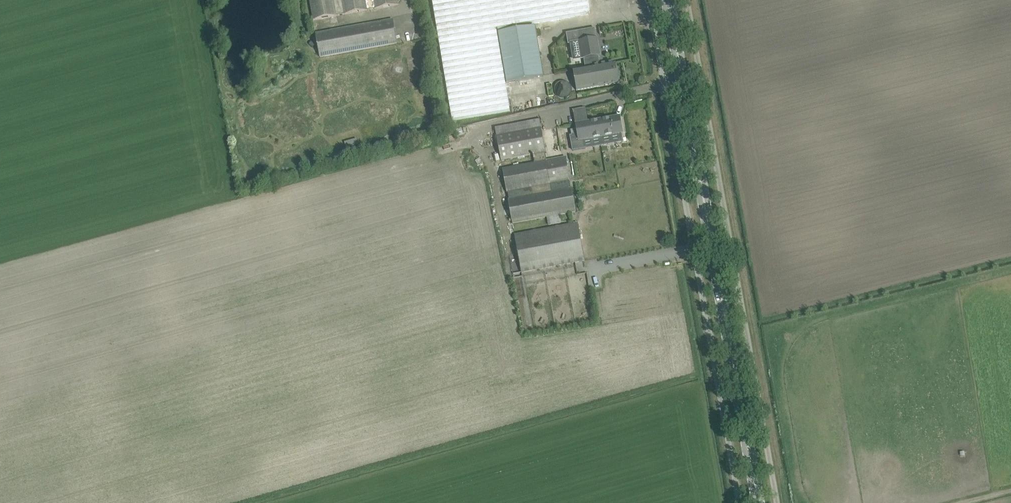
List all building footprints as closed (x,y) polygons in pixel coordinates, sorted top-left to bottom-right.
[(313,20),(399,5),(398,0),(310,0),(313,20)] [(453,121),(510,111),(504,73),(497,29),(505,28),(589,14),(587,0),(433,0),(453,121)] [(320,57),(397,43),(393,20),(316,34),(320,57)] [(497,29),(504,73),(506,73),(507,83),(544,77),(535,27),(506,32),(505,28),(497,29)] [(578,31),(566,33),(567,41),(580,39),(578,31)] [(616,63),(600,66),(599,56),(600,56),(597,38),(580,41),(583,58),(584,58),(586,69),(574,71),(578,91),(620,83),(616,63)] [(555,85),(559,98),(572,94),(568,81),(555,85)] [(578,141),(580,148),(588,146),(587,140),(603,137),(613,135),(623,134),(620,116),(610,118),(588,122),(575,124),(578,141)] [(547,161),(545,152),(540,120),(530,122),(531,131),(497,137),(501,160),(533,154),(535,163),(503,169),(507,193),(508,192),(509,200),(508,200),(513,223),(547,217),(548,226),(561,223),(559,215),(576,212),(572,188),(571,188),(570,181),(566,157),(547,161)] [(522,272),(585,261),(578,223),(515,235),(522,272)]
